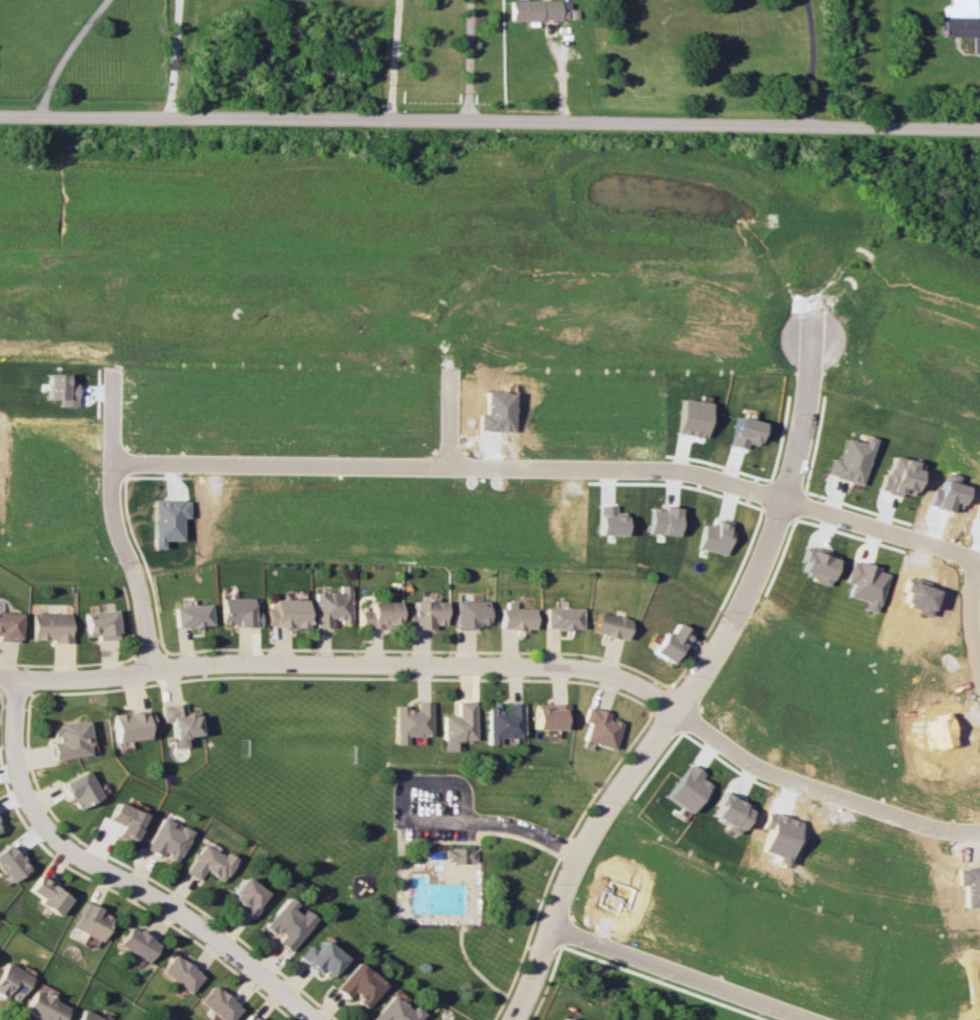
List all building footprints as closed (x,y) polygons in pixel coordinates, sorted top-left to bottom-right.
[(527,0),(511,0),(510,20),(559,21),(559,1),(527,0)] [(979,53),(979,31),(973,31),(973,0),(948,0),(948,5),(940,5),(939,36),(971,37),(971,52),(979,53)] [(46,373),(45,399),(58,399),(58,405),(75,406),(75,383),(68,383),(68,374),(46,373)] [(676,433),(704,437),(708,403),(680,399),(676,433)] [(728,445),(744,449),(746,442),(755,445),(761,423),(736,416),(728,445)] [(861,484),(872,438),(863,436),(862,443),(843,438),(838,460),(830,458),(826,476),(861,484)] [(920,464),(889,455),(879,491),(899,496),(900,492),(911,495),(920,464)] [(624,512),(613,512),(614,505),(598,505),(597,534),(623,535),(624,512)] [(650,506),(649,534),(677,535),(678,507),(650,506)] [(698,548),(725,554),(732,522),(716,519),(715,526),(703,524),(698,548)] [(801,575),(829,583),(837,554),(806,546),(802,560),(805,561),(801,575)] [(887,573),(879,571),(880,567),(851,560),(846,582),(852,583),(848,596),(867,601),(865,609),(877,612),(887,573)] [(351,585),(340,585),(340,592),(316,592),(316,626),(330,626),(330,621),(351,621),(351,585)] [(251,596),(220,596),(220,621),(222,621),(222,622),(230,623),(230,622),(231,622),(231,624),(236,624),(236,625),(258,625),(259,610),(251,610),(251,596)] [(306,627),(306,599),(274,599),(274,609),(268,609),(267,627),(306,627)] [(406,628),(432,629),(432,624),(444,624),(444,600),(414,600),(413,609),(407,609),(406,628)] [(487,600),(455,600),(455,628),(477,629),(477,624),(487,624),(487,600)] [(358,610),(358,627),(399,627),(399,602),(370,601),(370,610),(358,610)] [(207,602),(172,605),(174,625),(181,625),(181,626),(188,625),(188,626),(197,626),(196,624),(209,623),(207,602)] [(114,607),(82,611),(85,635),(96,634),(97,639),(116,636),(115,631),(116,630),(114,607)] [(582,629),(582,607),(546,607),(545,628),(582,629)] [(534,629),(534,608),(500,608),(501,629),(534,629)] [(20,612),(0,611),(0,641),(19,641),(20,612)] [(626,640),(631,619),(599,611),(593,632),(626,640)] [(70,641),(70,612),(32,612),(32,642),(70,641)] [(664,631),(652,653),(675,664),(692,631),(676,622),(670,634),(664,631)] [(473,740),(472,700),(455,701),(455,715),(440,715),(440,750),(453,750),(453,740),(473,740)] [(428,736),(428,702),(413,702),(413,707),(392,707),(391,744),(404,744),(404,736),(428,736)] [(521,738),(521,703),(506,702),(505,711),(496,711),(496,705),(486,705),(485,744),(496,744),(496,737),(521,738)] [(194,711),(182,712),(181,703),(158,705),(160,722),(168,721),(171,748),(184,746),(183,736),(196,735),(194,711)] [(533,729),(561,729),(561,720),(566,720),(566,703),(532,704),(533,729)] [(620,723),(607,718),(609,713),(586,706),(581,721),(587,723),(582,740),(612,749),(620,723)] [(113,742),(145,738),(144,729),(151,728),(148,710),(110,714),(113,742)] [(86,720),(50,724),(52,741),(49,742),(51,758),(90,754),(86,720)] [(61,781),(73,809),(98,798),(86,770),(61,781)] [(114,836),(130,842),(142,813),(113,802),(106,820),(118,825),(114,836)] [(143,849),(161,858),(162,857),(174,863),(190,831),(175,824),(159,816),(143,849)] [(9,843),(0,850),(0,869),(11,883),(28,869),(9,843)] [(183,872),(196,880),(202,870),(220,882),(234,859),(223,852),(220,856),(200,844),(183,872)] [(442,863),(472,862),(472,848),(442,848),(442,863)] [(58,916),(71,895),(39,875),(29,891),(41,898),(37,903),(58,916)] [(264,892),(240,877),(225,902),(249,917),(264,892)] [(288,910),(293,903),(284,896),(262,926),(277,937),(273,942),(286,952),(307,924),(288,910)] [(100,941),(112,916),(83,902),(72,928),(100,941)] [(157,941),(127,927),(118,946),(148,961),(157,941)] [(296,957),(312,972),(315,969),(324,977),(342,959),(320,939),(311,948),(307,945),(296,957)] [(190,992),(201,974),(170,954),(159,973),(190,992)] [(2,997),(5,993),(16,1000),(31,978),(6,961),(0,970),(0,996),(2,997)] [(363,1007),(382,984),(354,961),(332,988),(344,998),(347,994),(363,1007)] [(212,984),(198,1000),(220,1019),(228,1019),(239,1008),(212,984)] [(42,1019),(59,1019),(66,1006),(32,990),(23,1011),(42,1019)] [(410,1006),(407,1010),(389,995),(368,1018),(370,1019),(414,1019),(419,1014),(410,1006)] [(80,1009),(75,1019),(104,1019),(80,1009)]
